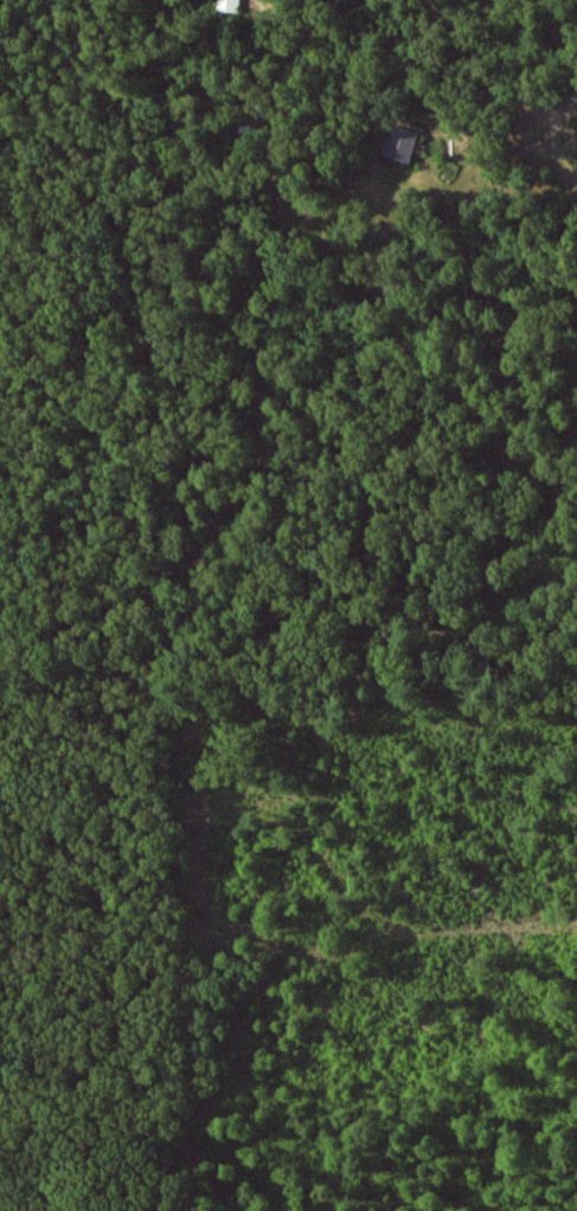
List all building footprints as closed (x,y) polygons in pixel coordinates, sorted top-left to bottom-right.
[(213,11),(236,15),(238,0),(215,0),(213,11)] [(418,134),(392,127),(384,157),(409,164),(418,134)]
